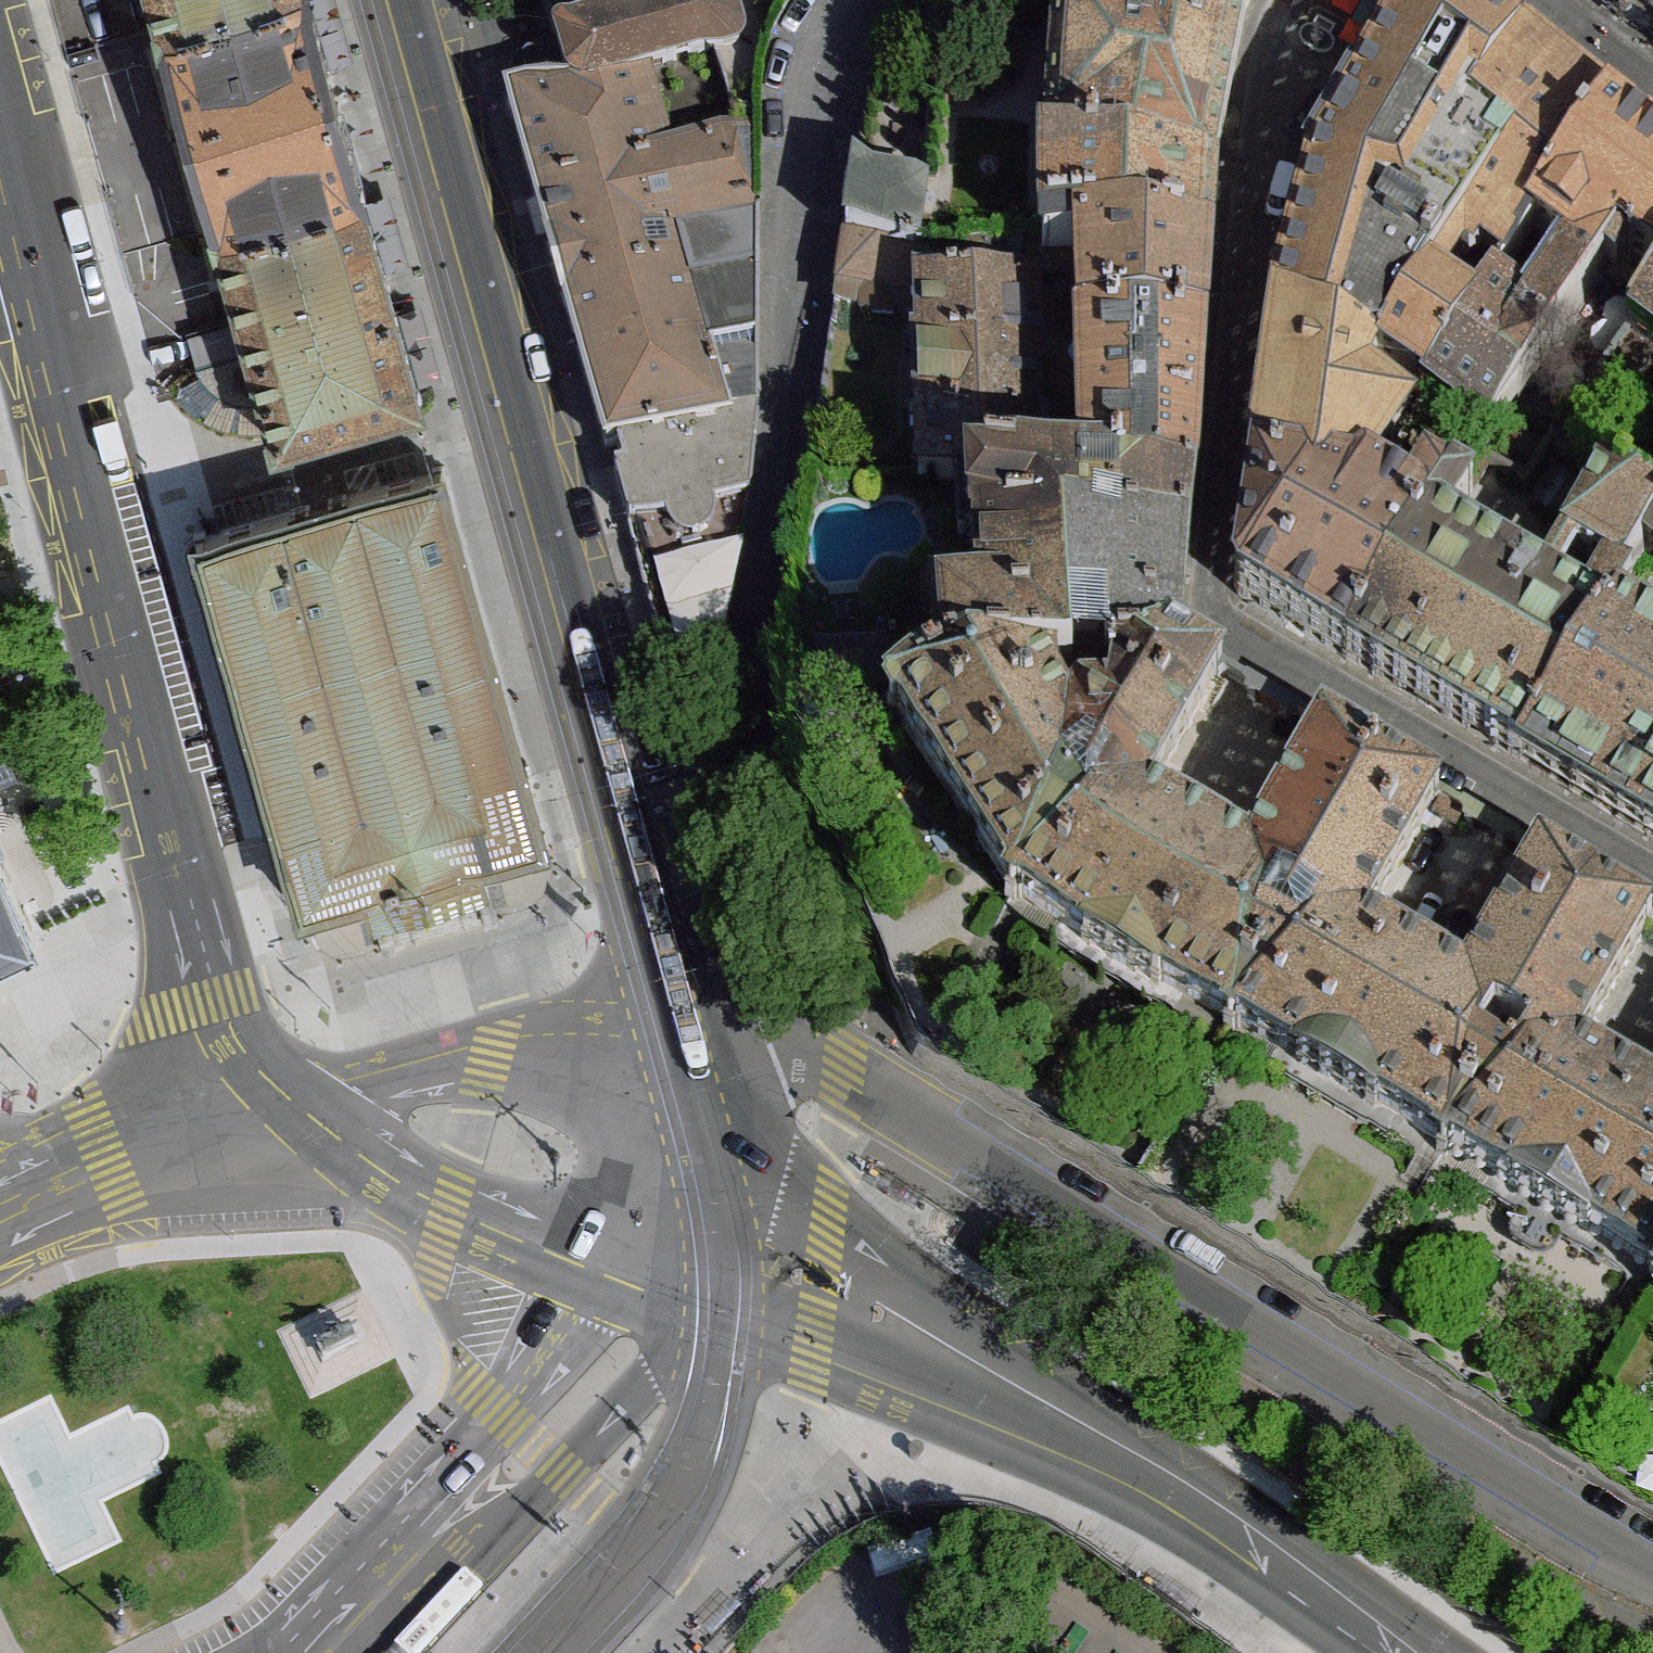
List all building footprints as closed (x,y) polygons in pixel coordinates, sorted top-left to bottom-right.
[(165,26),(264,0),(158,0),(165,26)] [(311,0),(264,0),(165,26),(195,143),(218,231),(362,192),(338,101),(311,0)] [(732,0),(654,0),(564,26),(558,36),(573,84),(583,89),(632,72),(738,43),(742,33),(732,0)] [(997,12),(1020,0),(989,0),(997,12)] [(1213,180),(1224,123),(1245,11),(1227,0),(1058,0),(1047,153),(1140,170),(1213,180)] [(1245,11),(1251,0),(1227,0),(1245,11)] [(1276,313),(1327,336),(1518,54),(1496,36),(1447,0),(1417,0),(1358,95),(1322,151),(1284,279),(1276,313)] [(1624,20),(1640,0),(1596,0),(1624,20)] [(1624,20),(1652,40),(1652,0),(1640,0),(1624,20)] [(1367,387),(1410,418),(1425,395),(1472,322),(1427,293),(1452,254),(1468,265),(1482,264),(1492,251),(1512,265),(1517,257),(1608,121),(1563,88),(1518,54),(1327,336),(1379,359),(1367,387)] [(583,89),(573,84),(511,101),(563,293),(606,446),(618,442),(729,409),(717,373),(709,344),(676,224),(756,200),(756,133),(657,162),(632,72),(583,89)] [(1608,121),(1517,257),(1534,268),(1550,242),(1573,257),(1531,321),(1494,295),(1472,322),(1425,395),(1485,440),(1500,432),(1515,407),(1545,426),(1528,450),(1507,477),(1525,486),(1590,396),(1628,340),(1644,316),(1609,294),(1630,265),(1652,281),(1652,156),(1649,153),(1608,121)] [(1114,233),(1208,253),(1212,200),(1213,188),(1213,180),(1140,170),(1047,153),(1043,236),(1114,233)] [(847,239),(919,239),(926,183),(856,173),(847,239)] [(389,288),(362,192),(218,231),(232,274),(245,319),(253,351),(222,360),(197,365),(200,375),(175,394),(190,407),(207,421),(224,429),(237,430),(274,430),(277,439),(419,400),(389,288)] [(676,224),(709,344),(758,332),(756,200),(676,224)] [(1083,328),(1202,333),(1204,298),(1208,253),(1114,233),(1043,236),(1044,257),(1080,256),(1080,276),(1083,328)] [(919,239),(847,239),(840,291),(918,288),(918,277),(1038,271),(1039,281),(1045,280),(1044,257),(1043,236),(1018,236),(1016,260),(986,262),(987,237),(919,239)] [(183,333),(245,319),(232,274),(210,283),(202,250),(165,258),(183,333)] [(1044,257),(1045,280),(1080,276),(1080,256),(1044,257)] [(919,482),(957,481),(1019,479),(1018,442),(1046,441),(1039,281),(1038,271),(918,277),(918,288),(918,307),(919,482)] [(918,288),(840,291),(837,308),(860,308),(860,314),(893,315),(893,308),(918,307),(918,288)] [(1644,316),(1628,340),(1652,357),(1652,304),(1644,316)] [(1263,402),(1253,471),(1360,488),(1370,482),(1410,418),(1367,387),(1379,359),(1327,336),(1276,313),(1263,402)] [(1084,480),(1193,485),(1199,399),(1202,333),(1083,328),(1084,449),(1084,480)] [(760,400),(758,332),(709,344),(717,373),(729,409),(760,400)] [(614,471),(629,522),(665,511),(673,527),(690,534),(708,528),(716,512),(715,497),(750,487),(754,455),(760,400),(729,409),(618,442),(623,457),(627,468),(614,471)] [(1507,477),(1528,450),(1500,432),(1485,440),(1470,460),(1493,469),(1507,477)] [(1449,490),(1470,460),(1435,437),(1414,472),(1426,479),(1449,490)] [(1047,479),(1047,450),(1046,441),(1018,442),(1019,479),(1047,479)] [(1084,480),(1084,449),(1047,450),(1047,479),(1084,480)] [(1470,460),(1449,490),(1472,498),(1493,469),(1470,460)] [(1360,488),(1253,471),(1245,527),(1235,586),(1241,597),(1293,627),(1347,659),(1449,490),(1426,479),(1409,505),(1370,482),(1360,488)] [(462,892),(455,867),(497,856),(542,844),(440,472),(353,496),(323,504),(276,517),(201,537),(303,909),(344,898),(378,888),(385,913),(462,892)] [(937,630),(943,681),(1054,675),(1074,674),(1072,637),(1105,634),(1107,671),(1122,670),(1146,667),(1179,645),(1183,600),(1186,567),(1193,485),(1084,480),(1047,479),(1019,479),(957,481),(959,542),(980,540),(983,626),(937,630)] [(1521,760),(1607,611),(1620,615),(1632,594),(1622,587),(1644,556),(1652,543),(1652,519),(1603,482),(1562,552),(1604,576),(1586,610),(1452,531),(1472,498),(1449,490),(1347,659),(1451,720),(1521,760)] [(718,669),(750,487),(715,497),(716,512),(708,528),(690,534),(673,527),(665,511),(629,522),(668,663),(674,674),(684,682),(700,684),(718,669)] [(1644,556),(1652,563),(1652,543),(1644,556)] [(1620,615),(1607,611),(1521,760),(1625,820),(1652,837),(1652,634),(1620,615)] [(1231,1028),(1384,763),(1325,729),(1253,856),(1199,825),(1149,798),(1221,671),(1179,645),(1146,667),(1122,670),(1114,706),(1080,708),(1071,720),(1057,702),(1054,675),(943,681),(932,683),(892,711),(1021,904),(1231,1028)] [(892,711),(932,683),(869,686),(887,715),(892,711)] [(1384,763),(1231,1028),(1442,1152),(1494,1063),(1476,1053),(1493,1025),(1514,1033),(1597,889),(1541,855),(1467,980),(1412,951),(1365,923),(1440,797),(1384,763)] [(2,939),(31,924),(20,901),(0,857),(0,940),(2,939)] [(1597,889),(1514,1033),(1494,1063),(1442,1152),(1652,1272),(1652,1091),(1628,1076),(1579,1048),(1651,921),(1597,889)] [(938,1560),(930,1535),(869,1556),(877,1581),(938,1560)]
